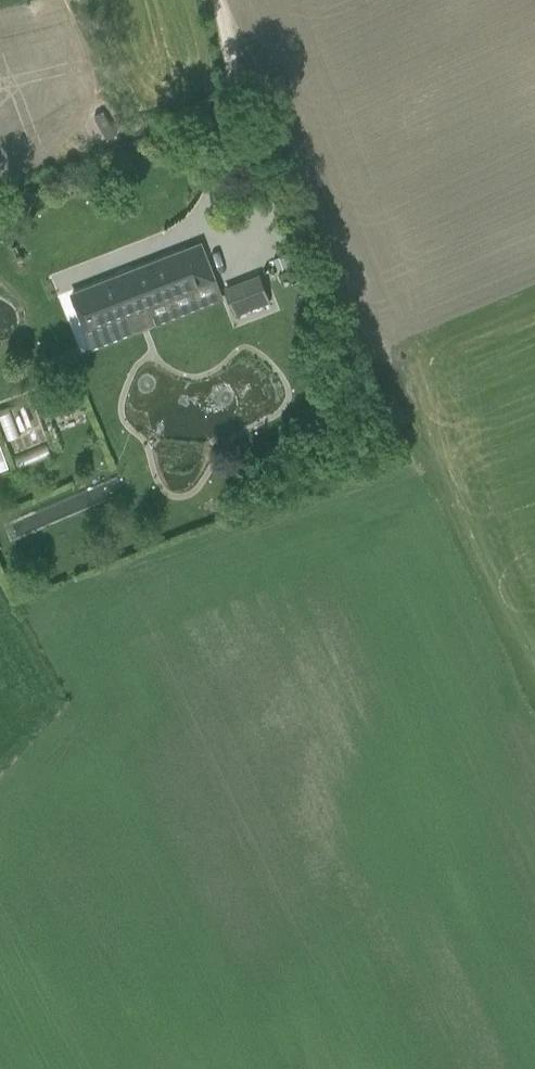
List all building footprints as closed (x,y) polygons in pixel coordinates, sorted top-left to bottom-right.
[(72,294),(80,314),(85,328),(215,281),(200,244),(72,294)] [(254,273),(231,282),(240,305),(249,302),(250,306),(264,301),(254,273)]
